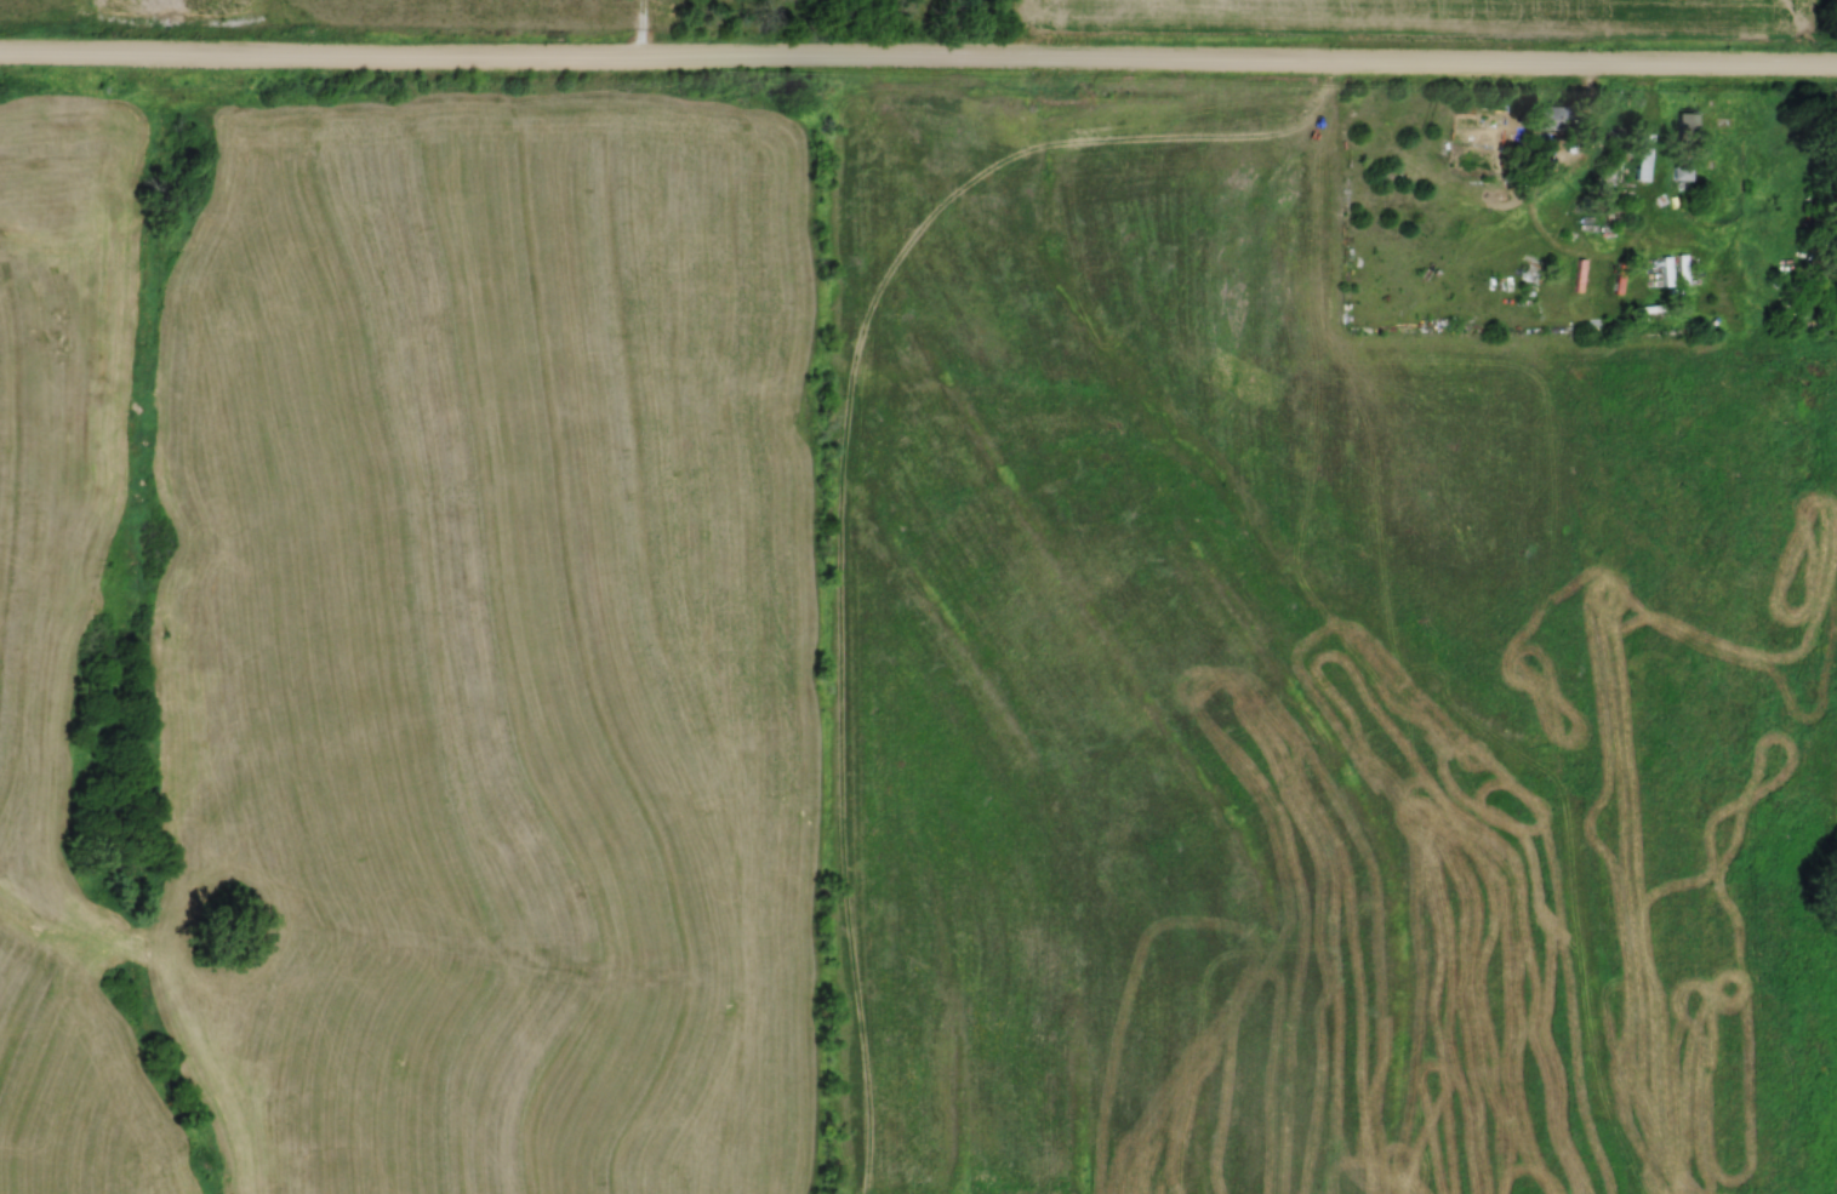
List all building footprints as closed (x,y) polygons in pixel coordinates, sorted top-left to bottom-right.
[(1536,130),(1571,130),(1571,106),(1536,106),(1536,130)] [(1696,112),(1676,112),(1676,138),(1696,138),(1696,112)] [(1651,133),(1638,133),(1637,181),(1649,182),(1651,133)] [(1690,169),(1674,168),(1673,180),(1689,181),(1690,169)]
